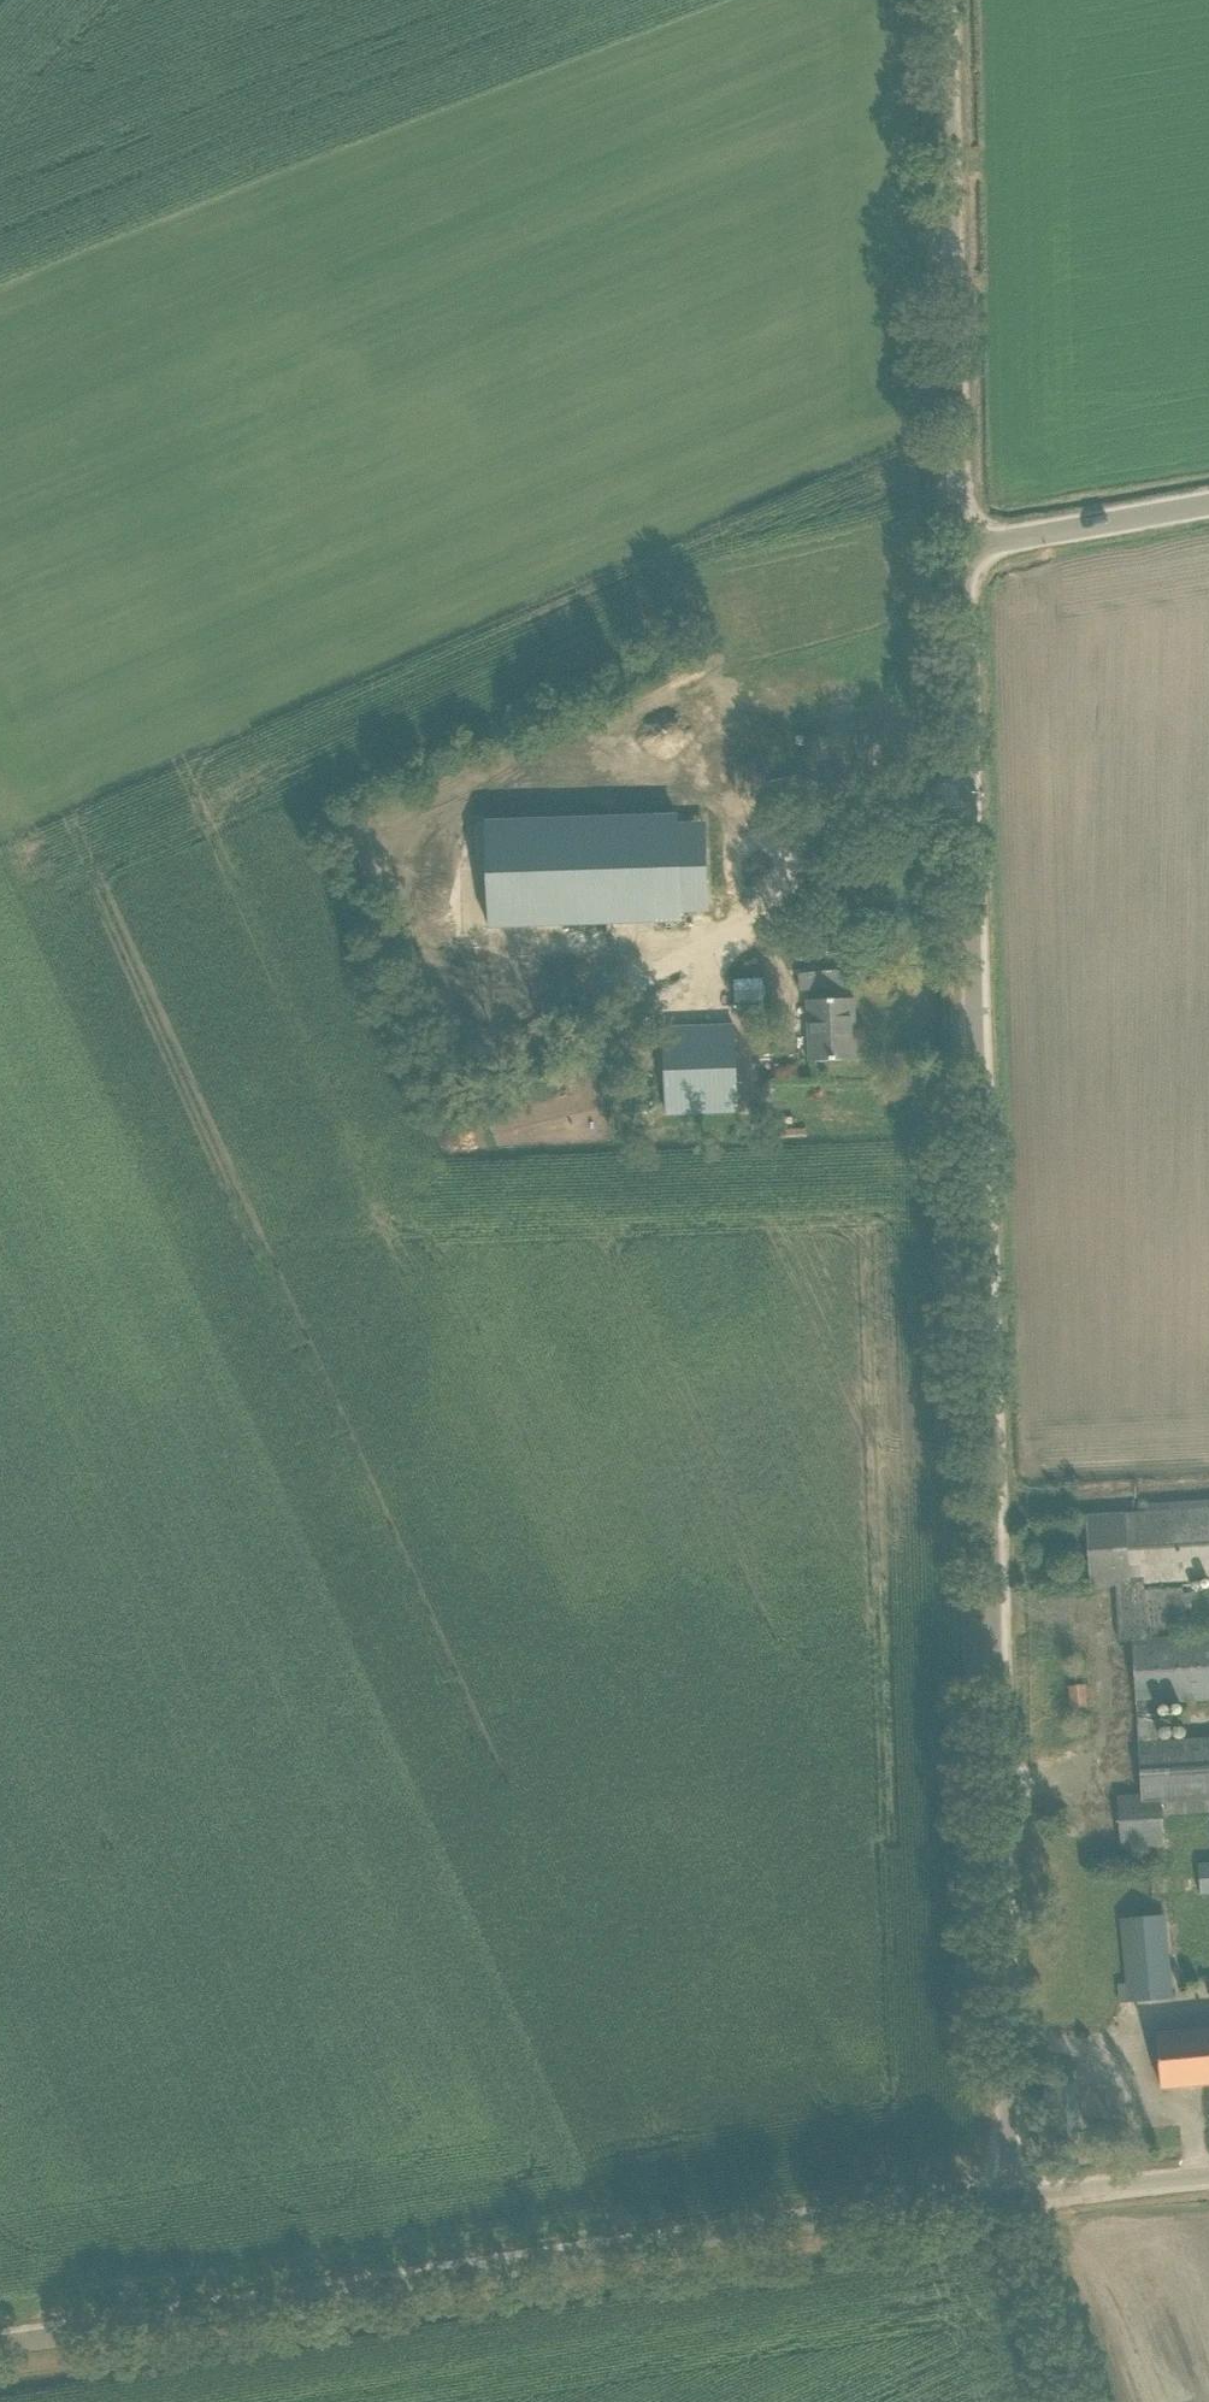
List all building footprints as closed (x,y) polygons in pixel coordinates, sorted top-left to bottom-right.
[(676,815),(485,822),(489,927),(680,921),(679,892),(681,892),(703,891),(703,888),(701,844),(701,843),(696,843),(677,844),(676,815)] [(810,1061),(856,1060),(854,998),(808,1000),(810,1061)] [(734,1025),(664,1027),(665,1047),(667,1114),(737,1112),(734,1045),(734,1025)] [(1086,1515),(1090,1586),(1115,1584),(1119,1641),(1132,1640),(1141,1793),(1118,1795),(1121,1848),(1164,1845),(1161,1802),(1170,1801),(1170,1813),(1208,1811),(1208,1738),(1158,1741),(1155,1699),(1208,1696),(1208,1636),(1147,1639),(1146,1630),(1185,1628),(1183,1587),(1144,1589),(1144,1582),(1208,1578),(1208,1501),(1150,1504),(1150,1512),(1086,1515)] [(1198,1864),(1200,1894),(1208,1893),(1208,1863),(1198,1864)] [(1130,2001),(1171,1997),(1163,1916),(1122,1919),(1130,2001)] [(1208,2083),(1208,2028),(1156,2033),(1161,2087),(1208,2083)]
